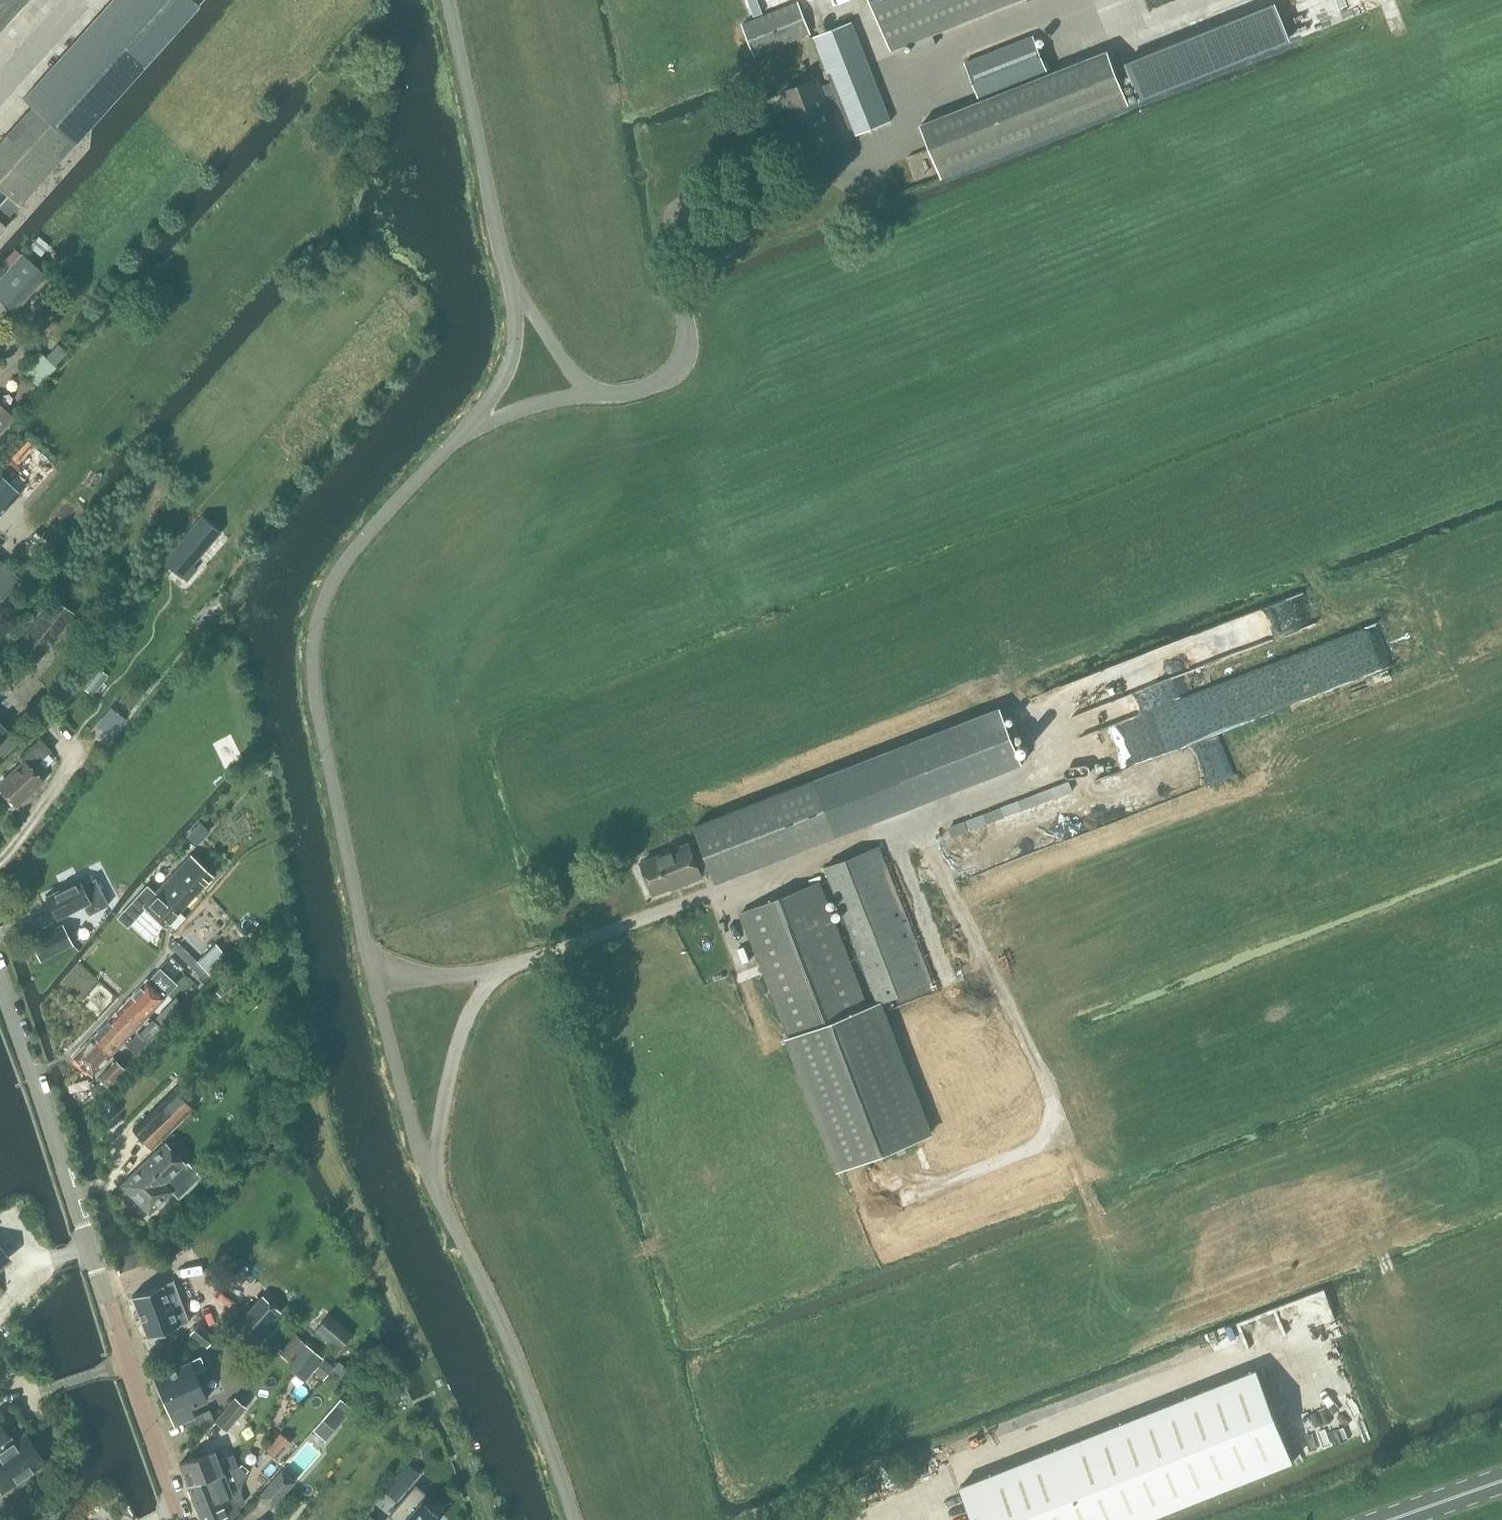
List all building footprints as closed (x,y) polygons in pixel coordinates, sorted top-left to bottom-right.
[(27,0),(0,0),(0,29),(27,0)] [(756,45),(812,22),(802,0),(777,0),(743,14),(756,45)] [(891,48),(1012,0),(871,0),(891,48)] [(1220,26),(1127,63),(1140,98),(1290,38),(1276,3),(1220,26)] [(789,106),(795,121),(829,108),(830,111),(842,106),(854,135),(892,121),(852,21),(814,36),(832,82),(820,86),(817,78),(783,91),(785,95),(781,96),(785,107),(789,106)] [(934,35),(911,44),(914,53),(937,44),(934,35)] [(969,61),(984,101),(920,126),(940,177),(1130,105),(1109,52),(1050,75),(1034,35),(969,61)] [(829,108),(795,121),(807,151),(840,138),(830,111),(829,108)] [(7,226),(3,222),(35,187),(0,155),(0,188),(8,194),(0,203),(0,233),(7,226)] [(39,237),(31,246),(42,255),(50,245),(39,237)] [(16,248),(4,261),(11,267),(22,254),(16,248)] [(0,282),(0,301),(17,315),(46,280),(20,258),(0,282)] [(58,345),(47,357),(56,365),(67,352),(58,345)] [(21,370),(33,381),(35,379),(39,383),(56,366),(38,350),(21,370)] [(9,416),(0,407),(0,425),(9,416)] [(20,493),(0,474),(0,514),(20,493)] [(164,560),(187,581),(198,568),(192,564),(208,545),(215,538),(197,522),(189,531),(164,560)] [(54,596),(18,645),(38,660),(75,612),(54,596)] [(115,710),(102,726),(113,735),(126,719),(115,710)] [(995,710),(814,779),(836,835),(1017,766),(995,710)] [(3,754),(12,746),(4,737),(10,732),(0,720),(0,750),(3,754)] [(0,782),(0,787),(17,805),(43,780),(32,768),(52,750),(41,738),(20,758),(23,761),(0,782)] [(690,843),(642,862),(654,892),(679,883),(680,885),(702,876),(702,875),(713,871),(717,882),(836,835),(814,779),(695,826),(704,849),(694,853),(690,843)] [(201,822),(187,836),(195,845),(209,830),(201,822)] [(836,924),(820,882),(742,912),(841,1168),(927,1135),(876,1004),(933,982),(880,845),(825,866),(846,920),(836,924)] [(212,875),(190,855),(160,888),(182,908),(212,875)] [(79,880),(46,896),(57,918),(84,904),(89,915),(109,905),(95,877),(81,884),(79,880)] [(155,893),(147,885),(118,917),(128,926),(145,907),(165,926),(182,908),(160,888),(155,893)] [(30,940),(40,960),(73,944),(63,924),(30,940)] [(216,944),(198,960),(208,971),(209,972),(225,958),(227,956),(226,955),(216,944)] [(147,978),(128,998),(147,1015),(176,984),(160,968),(149,980),(147,978)] [(128,998),(110,1017),(129,1035),(147,1015),(128,998)] [(176,998),(157,1018),(165,1026),(185,1006),(176,998)] [(94,1034),(91,1037),(110,1055),(129,1035),(110,1017),(96,1032),(99,1034),(96,1037),(94,1034)] [(138,1031),(131,1038),(143,1049),(149,1042),(138,1031)] [(110,1055),(91,1037),(73,1057),(92,1075),(110,1055)] [(143,1049),(131,1038),(126,1045),(137,1055),(143,1049)] [(116,1060),(99,1077),(108,1085),(125,1068),(116,1060)] [(99,1081),(91,1088),(96,1094),(105,1087),(99,1081)] [(133,1129),(152,1148),(192,1109),(173,1089),(133,1129)] [(184,1163),(164,1143),(121,1184),(150,1212),(152,1209),(172,1190),(171,1190),(180,1181),(173,1174),(184,1163)] [(8,1258),(0,1248),(0,1265),(8,1258)] [(189,1321),(173,1280),(132,1295),(148,1337),(189,1321)] [(228,1330),(246,1347),(278,1312),(260,1296),(228,1330)] [(330,1312),(316,1328),(340,1349),(353,1332),(330,1312)] [(191,1333),(207,1346),(213,1337),(198,1324),(191,1333)] [(282,1353),(289,1360),(303,1345),(296,1338),(282,1353)] [(321,1359),(308,1348),(292,1367),(305,1378),(321,1359)] [(163,1397),(162,1399),(166,1407),(168,1408),(171,1415),(173,1414),(177,1422),(184,1419),(190,1432),(215,1420),(209,1408),(194,1414),(190,1406),(207,1398),(194,1370),(204,1366),(200,1356),(189,1360),(190,1361),(154,1377),(163,1397)] [(324,1359),(316,1370),(324,1377),(332,1366),(324,1359)] [(960,1486),(973,1519),(1146,1519),(1295,1461),(1258,1368),(1133,1417),(1137,1427),(1117,1435),(1113,1425),(960,1486)] [(332,1371),(324,1380),(330,1385),(338,1376),(332,1371)] [(372,1378),(365,1382),(371,1393),(378,1389),(372,1378)] [(235,1395),(215,1419),(227,1428),(246,1404),(235,1395)] [(352,1407),(340,1397),(322,1418),(334,1429),(352,1407)] [(46,1462),(25,1433),(12,1442),(0,1424),(0,1494),(46,1462)] [(281,1432),(266,1448),(277,1457),(291,1441),(281,1432)] [(179,1463),(188,1486),(222,1472),(238,1466),(233,1453),(218,1459),(214,1450),(179,1463)] [(238,1466),(188,1486),(196,1505),(219,1496),(220,1500),(232,1495),(233,1498),(242,1493),(240,1489),(247,1473),(238,1466)] [(293,1481),(281,1470),(257,1498),(269,1508),(293,1481)] [(402,1473),(386,1492),(397,1501),(412,1482),(402,1473)] [(440,1517),(423,1502),(428,1496),(415,1485),(389,1515),(394,1519),(437,1519),(440,1517)] [(196,1505),(202,1519),(227,1519),(237,1510),(236,1506),(244,1501),(242,1493),(233,1498),(232,1495),(220,1500),(219,1496),(196,1505)]
